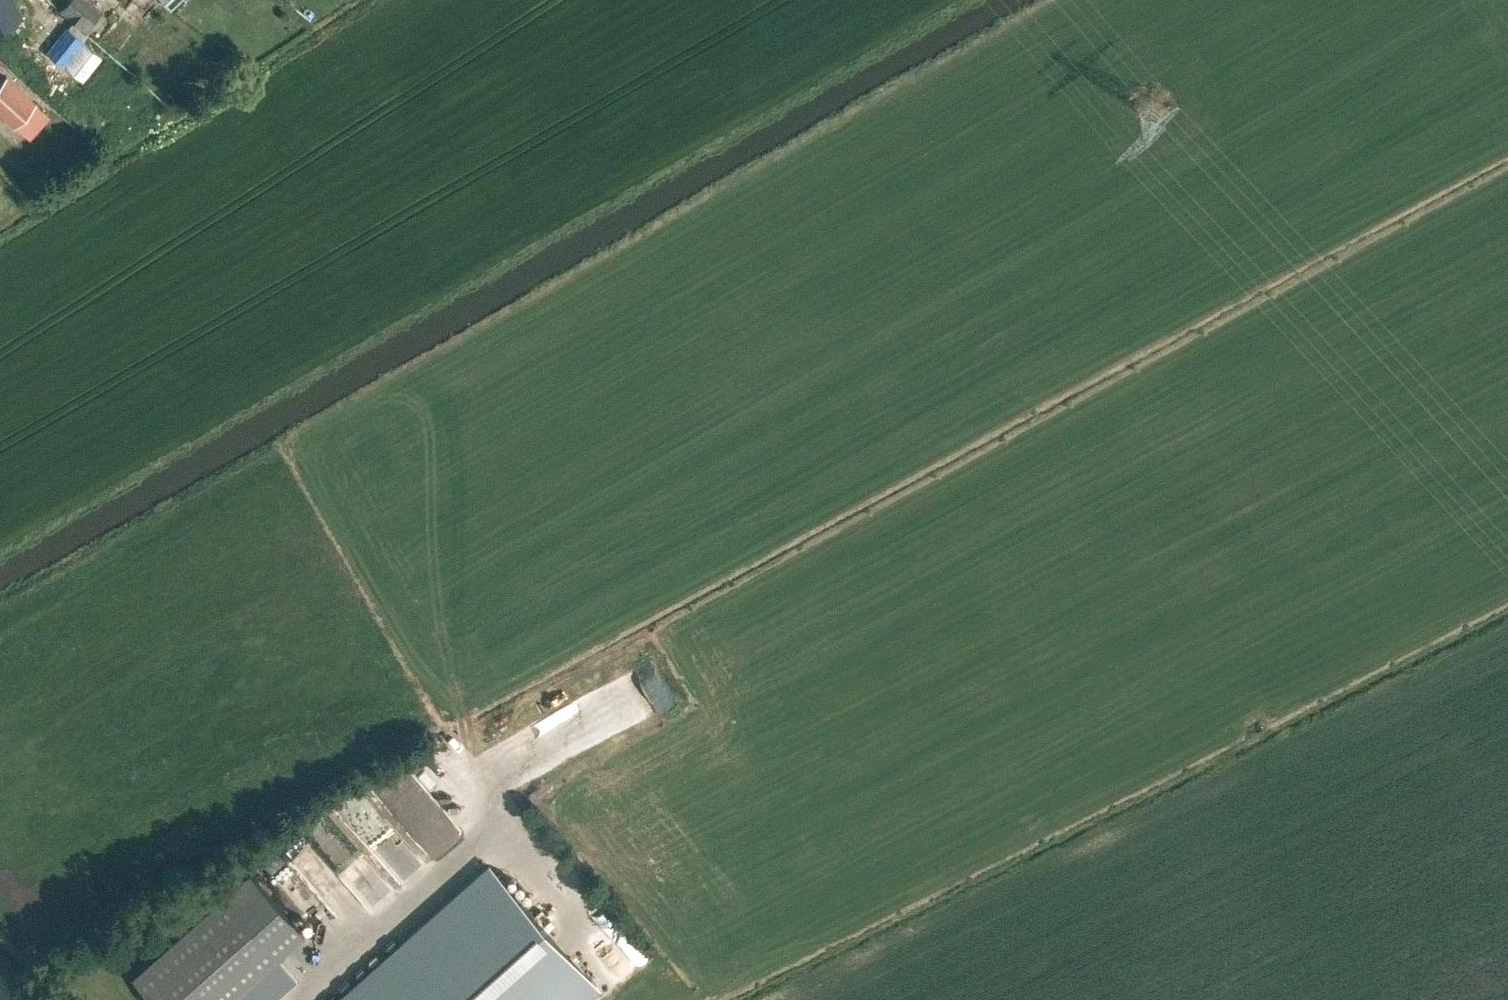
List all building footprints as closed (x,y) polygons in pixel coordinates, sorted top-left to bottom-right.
[(20,11),(23,16),(24,16),(16,0),(0,0),(0,22),(20,11)] [(102,10),(89,0),(70,0),(62,10),(86,30),(102,10)] [(179,0),(162,0),(170,9),(179,0)] [(39,19),(56,33),(68,18),(50,5),(39,19)] [(0,39),(0,43),(15,48),(22,29),(6,23),(0,39)] [(64,65),(84,40),(65,25),(46,50),(64,65)] [(83,80),(102,55),(84,40),(64,65),(83,80)] [(14,125),(36,101),(7,75),(0,83),(0,114),(14,125)] [(598,987),(489,865),(338,999),(583,999),(598,987)] [(151,999),(230,999),(304,934),(249,873),(132,978),(151,999)]
